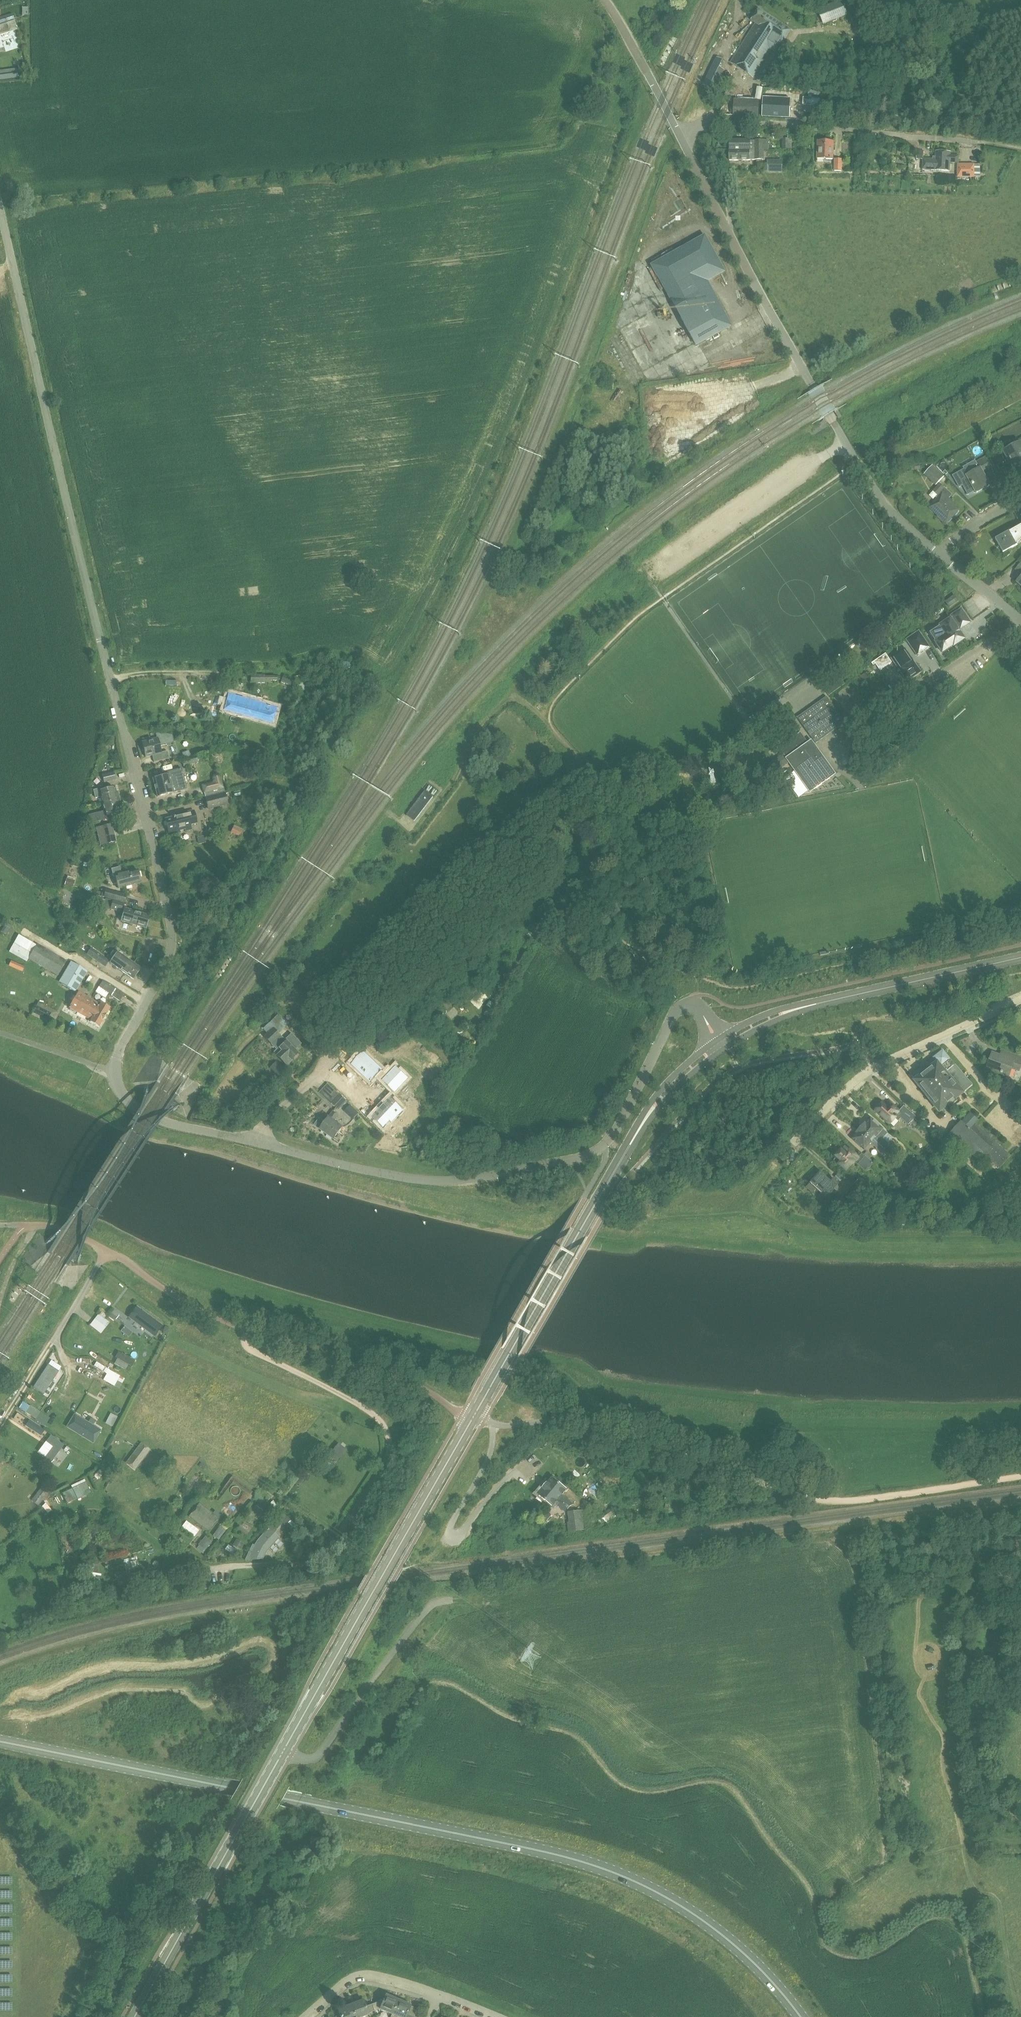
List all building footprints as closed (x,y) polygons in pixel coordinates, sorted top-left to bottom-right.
[(823,23),(847,14),(842,0),(841,0),(817,9),(823,23)] [(731,62),(753,76),(771,48),(775,51),(780,42),(782,43),(790,30),(758,9),(751,20),(756,23),(731,62)] [(14,20),(14,19),(15,19),(15,20),(18,19),(16,13),(13,14),(12,13),(0,17),(0,24),(14,20)] [(17,29),(14,21),(0,25),(0,35),(17,29)] [(3,36),(6,47),(21,44),(18,33),(3,36)] [(725,70),(719,67),(723,60),(717,57),(710,70),(703,85),(716,92),(724,77),(722,76),(725,70)] [(791,68),(799,73),(805,65),(797,60),(791,68)] [(762,117),(790,118),(791,99),(763,98),(762,117)] [(735,115),(758,116),(758,101),(736,100),(735,115)] [(782,149),(792,149),(792,141),(791,141),(791,139),(782,139),(782,149)] [(729,140),(729,150),(763,150),(763,149),(769,149),(769,140),(755,140),(755,141),(750,141),(750,140),(729,140)] [(817,159),(833,159),(833,141),(817,141),(817,159)] [(729,150),(729,160),(750,160),(764,160),(763,150),(729,150)] [(923,170),(949,171),(949,162),(958,162),(958,155),(950,155),(950,152),(935,151),(935,159),(923,158),(923,170)] [(834,171),(842,171),(842,159),(834,159),(834,171)] [(767,160),(767,173),(782,173),(782,160),(767,160)] [(957,178),(974,178),(974,176),(981,176),(980,165),(974,164),(957,164),(957,178)] [(724,271),(705,236),(652,265),(696,346),(730,327),(705,282),(724,271)] [(1014,472),(1020,468),(1020,439),(1019,440),(1020,442),(1003,451),(1014,472)] [(966,475),(976,493),(989,486),(981,473),(992,467),(986,456),(975,463),(977,466),(972,468),(973,471),(966,475)] [(924,475),(936,486),(945,476),(933,465),(924,475)] [(929,507),(946,523),(958,509),(948,500),(953,495),(944,487),(944,488),(939,484),(933,491),(939,497),(929,507)] [(1003,553),(1017,545),(1017,544),(1020,541),(1020,525),(1010,531),(995,539),(1003,553)] [(946,602),(949,607),(959,601),(955,595),(946,602)] [(959,601),(952,608),(956,611),(963,605),(959,601)] [(939,615),(945,612),(942,607),(940,604),(932,609),(934,612),(935,615),(936,614),(939,615)] [(942,626),(943,627),(936,631),(942,639),(937,642),(943,651),(954,644),(954,645),(964,639),(957,628),(968,621),(961,611),(953,616),(955,618),(942,626)] [(918,655),(929,647),(918,632),(907,640),(918,655)] [(895,665),(907,682),(921,672),(904,648),(892,657),(897,664),(895,665)] [(892,662),(886,654),(872,663),(873,665),(875,664),(880,670),(892,662)] [(859,688),(871,679),(865,670),(853,679),(859,688)] [(265,675),(250,674),(251,683),(265,683),(265,682),(277,682),(277,676),(265,677),(265,675)] [(828,695),(845,684),(841,679),(825,690),(828,695)] [(258,702),(258,701),(228,693),(224,710),(272,723),(274,719),(279,720),(282,710),(276,709),(277,707),(258,702)] [(797,717),(816,743),(845,722),(827,696),(797,717)] [(769,734),(777,746),(786,739),(796,732),(788,721),(778,728),(769,734)] [(142,742),(146,757),(152,755),(154,762),(169,759),(167,751),(161,752),(159,746),(174,742),(172,735),(158,732),(156,732),(157,738),(142,742)] [(786,758),(810,793),(836,774),(812,740),(808,742),(801,733),(779,747),(787,758),(786,758)] [(246,752),(241,757),(244,760),(242,762),(243,766),(244,767),(248,763),(251,766),(256,761),(246,752)] [(184,766),(198,762),(196,755),(191,756),(184,758),(182,759),(184,766)] [(153,779),(155,787),(157,796),(174,792),(186,789),(184,780),(181,768),(166,772),(167,775),(153,779)] [(104,782),(116,779),(114,772),(102,775),(104,782)] [(212,782),(201,785),(203,793),(223,788),(220,776),(218,774),(215,773),(213,775),(212,778),(212,782)] [(96,798),(101,797),(103,804),(117,800),(116,798),(119,798),(120,796),(119,794),(118,793),(117,791),(115,792),(113,787),(106,789),(106,787),(93,790),(96,798)] [(425,790),(407,815),(414,821),(433,796),(425,790)] [(226,792),(205,797),(208,809),(229,804),(226,792)] [(105,811),(100,813),(88,815),(90,823),(113,817),(112,815),(120,813),(119,808),(121,808),(121,806),(122,804),(121,802),(120,801),(117,802),(117,800),(103,804),(105,811)] [(165,819),(168,831),(169,831),(170,834),(181,832),(180,830),(185,829),(185,830),(191,829),(190,824),(197,823),(194,810),(186,812),(187,813),(165,819)] [(112,824),(101,826),(96,828),(98,836),(103,834),(105,844),(116,842),(112,824)] [(246,831),(234,825),(231,832),(242,838),(246,831)] [(113,876),(115,876),(119,889),(141,883),(138,870),(121,874),(119,867),(111,869),(113,876)] [(65,885),(73,887),(75,880),(67,878),(65,885)] [(102,892),(101,896),(125,902),(127,894),(106,888),(104,893),(102,892)] [(104,897),(101,908),(110,910),(111,909),(110,909),(113,900),(104,897)] [(110,909),(111,909),(121,912),(124,903),(113,900),(110,909)] [(120,920),(131,924),(146,928),(149,916),(124,908),(120,920)] [(11,948),(29,959),(57,975),(66,960),(38,944),(37,945),(19,935),(11,948)] [(87,953),(105,967),(109,961),(91,948),(87,953)] [(112,964),(121,970),(133,979),(141,968),(120,953),(112,964)] [(12,962),(10,966),(25,972),(27,967),(12,962)] [(76,991),(86,973),(74,966),(64,983),(76,991)] [(120,1001),(124,995),(103,981),(98,987),(104,991),(119,1001),(120,1001)] [(72,993),(69,998),(65,1005),(71,1008),(69,1010),(75,1013),(76,1011),(91,1020),(90,1022),(99,1027),(103,1018),(85,1008),(90,999),(78,992),(76,996),(72,993)] [(100,1005),(90,999),(85,1008),(103,1018),(110,1008),(101,1003),(100,1005)] [(48,1020),(51,1013),(37,1006),(33,1012),(48,1020)] [(496,1012),(488,1007),(484,1015),(492,1019),(496,1012)] [(284,1039),(273,1027),(264,1036),(277,1050),(274,1052),(287,1065),(292,1060),(291,1060),(298,1053),(295,1050),(301,1043),(291,1033),(284,1039)] [(910,1076),(939,1112),(972,1085),(943,1050),(934,1057),(910,1076)] [(1008,1075),(1011,1068),(1019,1071),(1020,1064),(1020,1057),(1015,1055),(1013,1061),(993,1053),(988,1066),(996,1069),(995,1070),(1008,1075)] [(353,1065),(371,1082),(383,1071),(365,1054),(361,1059),(359,1058),(357,1060),(358,1060),(353,1065)] [(401,1075),(395,1070),(383,1083),(389,1088),(401,1075)] [(407,1081),(401,1075),(389,1088),(394,1094),(407,1081)] [(966,1091),(959,1096),(963,1101),(969,1097),(966,1091)] [(340,1094),(331,1103),(339,1110),(347,1102),(347,1101),(340,1094)] [(391,1099),(374,1117),(383,1127),(389,1121),(391,1122),(402,1110),(391,1099)] [(900,1119),(908,1126),(915,1117),(903,1107),(899,1112),(889,1103),(886,1107),(882,1103),(875,1111),(890,1124),(895,1118),(898,1121),(900,1119)] [(355,1117),(360,1113),(354,1106),(350,1110),(355,1117)] [(1017,1109),(1013,1106),(1008,1111),(1012,1114),(1017,1109)] [(1020,1112),(1017,1109),(1012,1114),(1015,1118),(1020,1112)] [(321,1129),(320,1130),(334,1140),(343,1128),(335,1122),(339,1117),(333,1112),(326,1122),(320,1118),(319,1118),(315,1124),(316,1125),(321,1129)] [(985,1155),(1000,1168),(1011,1156),(976,1123),(979,1120),(971,1112),(962,1121),(961,1120),(945,1138),(955,1148),(959,1143),(979,1161),(985,1155)] [(860,1128),(879,1145),(880,1145),(885,1150),(890,1145),(884,1139),(888,1134),(882,1129),(870,1118),(866,1123),(865,1122),(860,1128)] [(851,1139),(864,1150),(870,1143),(876,1148),(879,1145),(860,1128),(855,1133),(856,1134),(851,1139)] [(855,1162),(865,1172),(868,1168),(870,1169),(873,1166),(871,1165),(873,1163),(862,1153),(858,1158),(846,1147),(844,1149),(846,1151),(844,1152),(841,1149),(834,1157),(836,1158),(833,1161),(838,1165),(839,1164),(846,1171),(850,1166),(851,1166),(855,1162)] [(921,1170),(929,1176),(933,1171),(926,1165),(921,1170)] [(824,1190),(829,1194),(838,1184),(833,1180),(830,1183),(820,1173),(810,1184),(807,1187),(813,1192),(816,1189),(821,1193),(824,1190)] [(855,1187),(840,1173),(835,1178),(850,1192),(855,1187)] [(916,1190),(920,1185),(910,1177),(908,1180),(913,1184),(911,1186),(916,1190)] [(128,1316),(154,1336),(162,1325),(136,1306),(128,1316)] [(99,1321),(104,1325),(109,1319),(105,1315),(99,1321)] [(101,1322),(95,1326),(101,1334),(107,1330),(101,1322)] [(120,1331),(128,1337),(132,1332),(124,1326),(120,1331)] [(118,1351),(115,1357),(132,1366),(135,1360),(118,1351)] [(111,1384),(114,1386),(120,1376),(96,1363),(94,1366),(107,1374),(103,1380),(111,1384)] [(54,1384),(51,1382),(58,1371),(48,1365),(33,1387),(44,1393),(48,1387),(51,1389),(54,1384)] [(66,1427),(93,1443),(101,1430),(74,1413),(66,1427)] [(44,1430),(39,1426),(35,1432),(41,1435),(44,1430)] [(19,1435),(15,1441),(20,1445),(24,1438),(19,1435)] [(51,1435),(38,1452),(51,1462),(64,1444),(51,1435)] [(141,1442),(126,1463),(135,1470),(151,1450),(141,1442)] [(328,1455),(336,1462),(346,1450),(338,1443),(328,1455)] [(552,1477),(539,1494),(540,1495),(537,1498),(542,1503),(546,1499),(553,1505),(555,1503),(563,1510),(568,1503),(560,1497),(567,1489),(552,1477)] [(71,1485),(72,1488),(63,1492),(67,1502),(77,1498),(78,1498),(91,1492),(84,1479),(71,1485)] [(41,1489),(31,1501),(37,1505),(46,1493),(41,1489)] [(188,1516),(209,1532),(219,1518),(199,1502),(188,1516)] [(584,1510),(580,1510),(568,1512),(570,1522),(568,1522),(569,1532),(587,1529),(586,1524),(586,1523),(584,1510)] [(253,1544),(246,1559),(250,1559),(257,1559),(260,1558),(264,1550),(277,1536),(274,1533),(277,1530),(276,1529),(282,1523),(285,1526),(291,1519),(281,1511),(275,1517),(277,1519),(258,1540),(254,1545),(253,1544)] [(66,1514),(57,1517),(60,1526),(69,1523),(66,1514)] [(603,1527),(595,1516),(586,1523),(586,1524),(593,1534),(603,1527)] [(220,1526),(213,1535),(218,1540),(226,1530),(220,1526)] [(198,1544),(199,1545),(197,1548),(203,1553),(205,1550),(213,1542),(206,1536),(198,1544)] [(240,1551),(244,1546),(238,1540),(234,1545),(240,1551)] [(228,1545),(225,1549),(234,1555),(237,1550),(228,1545)] [(148,1569),(139,1571),(138,1567),(125,1569),(128,1583),(150,1578),(148,1569)] [(372,2004),(374,2010),(376,2016),(380,2016),(381,2016),(380,2013),(381,2013),(379,2008),(392,2013),(397,1999),(385,1994),(383,2000),(372,2004)] [(351,2004),(355,2016),(360,2016),(369,2014),(368,2012),(374,2010),(372,2004),(366,2006),(363,1999),(351,2004)] [(392,2013),(400,2016),(405,2016),(407,2013),(414,2016),(417,2009),(410,2006),(410,2005),(397,1999),(392,2013)] [(340,2016),(355,2016),(351,2004),(338,2008),(341,2016),(340,2016)]
